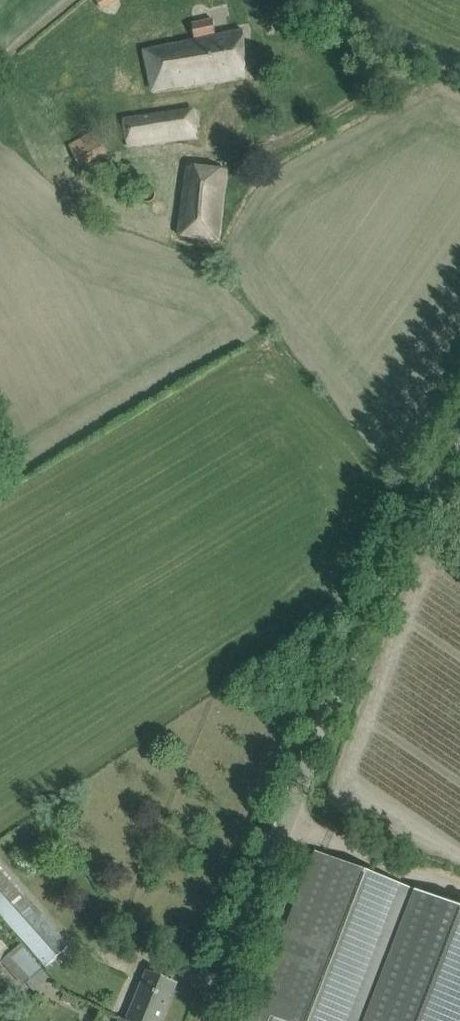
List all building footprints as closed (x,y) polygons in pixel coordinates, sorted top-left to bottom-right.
[(244,31),(229,31),(215,34),(212,19),(191,23),(195,38),(142,50),(151,92),(245,78),(244,31)] [(195,107),(143,115),(124,117),(128,149),(199,138),(195,107)] [(108,152),(96,129),(68,143),(81,167),(108,152)] [(185,170),(183,185),(189,186),(182,236),(218,241),(227,177),(226,177),(227,170),(207,167),(193,166),(192,171),(185,170)] [(418,890),(344,862),(336,859),(317,852),(253,1020),(459,1020),(459,905),(418,890)] [(0,871),(0,910),(49,965),(68,948),(0,871)] [(20,943),(11,952),(2,941),(0,943),(0,958),(24,984),(42,968),(20,943)] [(127,1020),(162,1020),(178,983),(148,970),(127,1020)] [(65,991),(61,999),(77,1007),(81,999),(65,991)]
